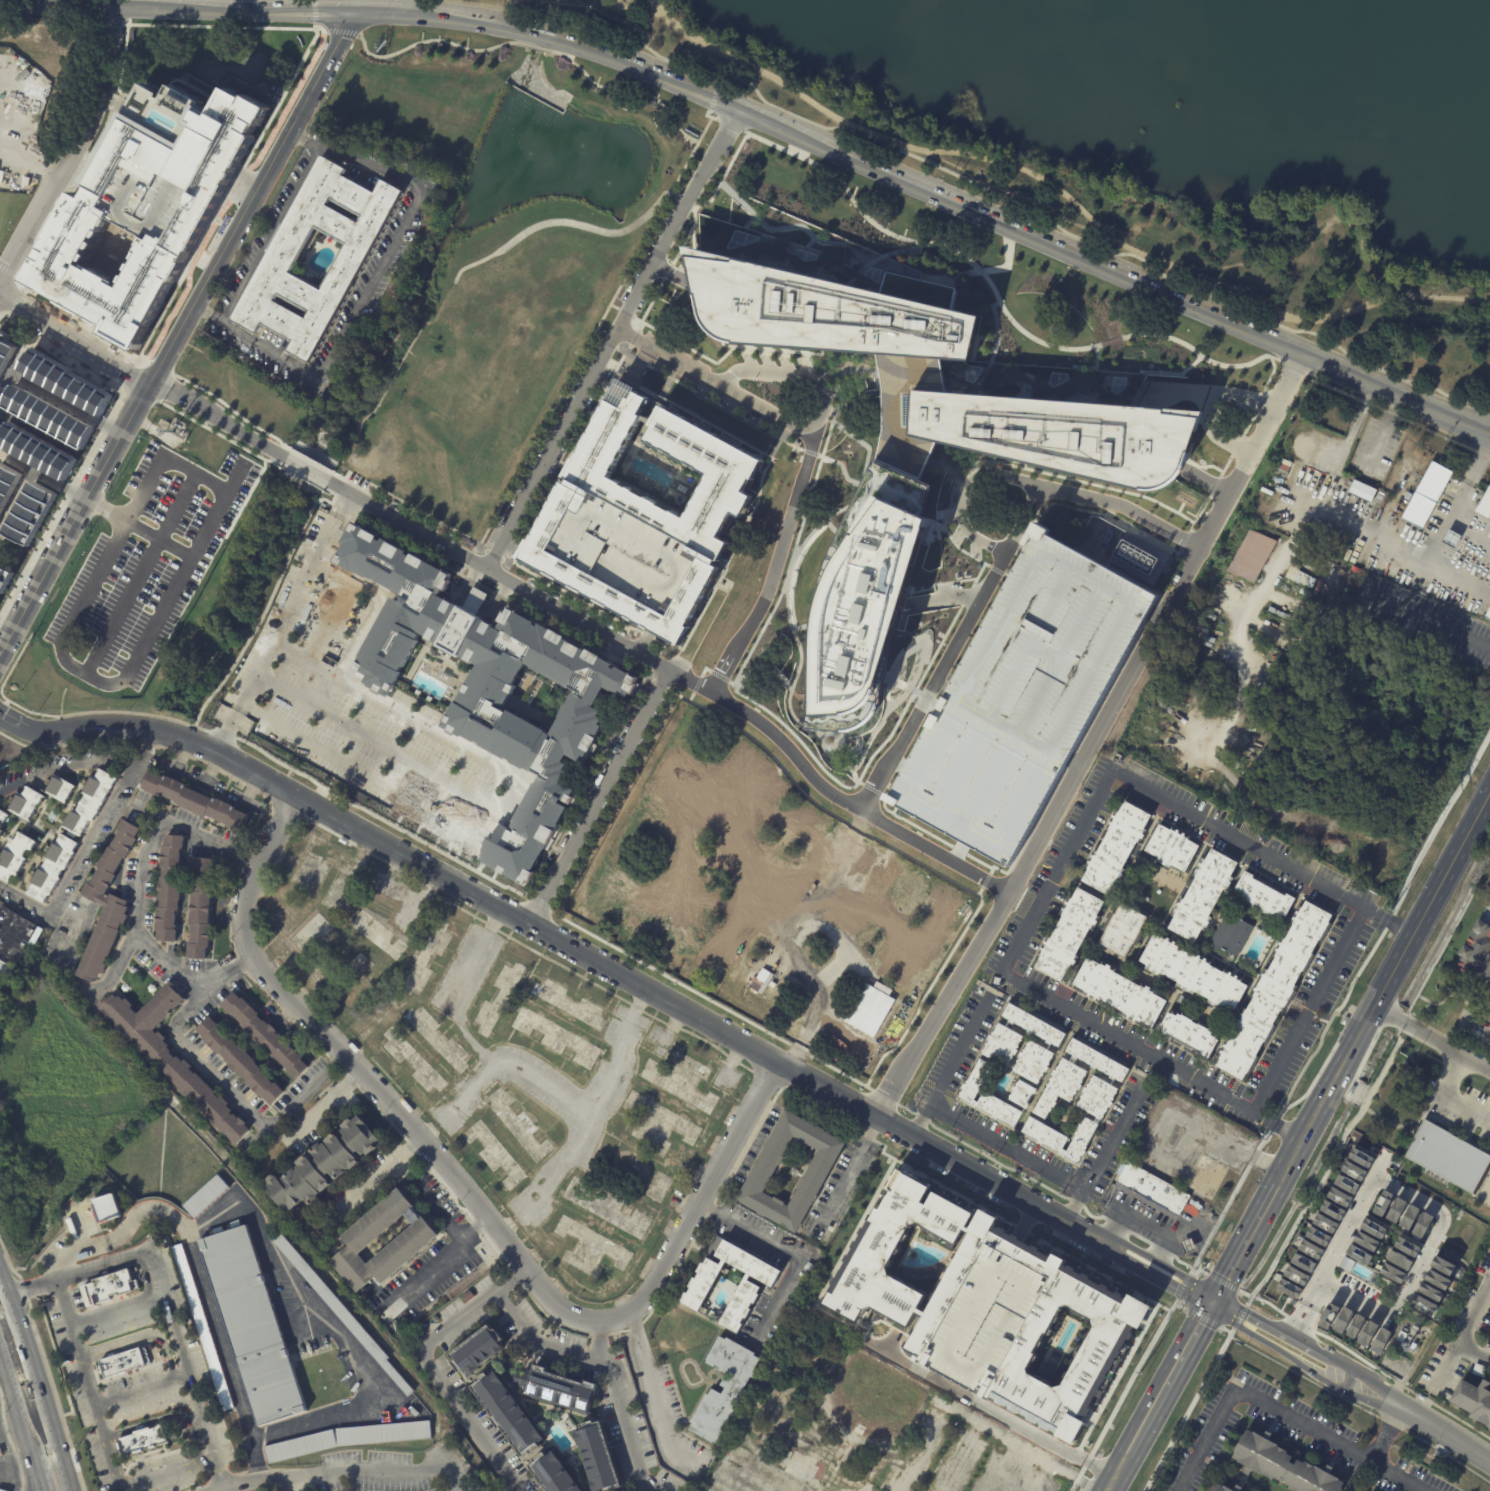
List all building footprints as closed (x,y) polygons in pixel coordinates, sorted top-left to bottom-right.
[(127,87),(153,101),(159,90),(199,112),(208,95),(253,118),(228,166),(137,336),(26,276),(112,115),(127,87)] [(346,176),(377,193),(384,179),(404,191),(309,363),(289,352),(295,341),(263,323),(257,334),(232,320),(270,252),(268,251),(284,222),(286,223),(323,155),(347,168),(344,175),(346,176)] [(737,230),(730,246),(730,247),(731,248),(732,248),(733,249),(735,249),(736,248),(762,240),(763,239),(763,238),(763,237),(762,236),(740,229),(739,229),(738,229),(737,230)] [(685,246),(693,281),(702,317),(711,330),(725,342),(738,343),(876,352),(970,359),(980,317),(957,311),(700,249),(685,246)] [(820,255),(819,258),(818,259),(817,260),(808,260),(807,260),(806,260),(799,254),(799,253),(798,253),(799,252),(800,249),(801,248),(802,248),(804,248),(819,253),(820,254),(820,255)] [(885,271),(883,281),(882,282),(881,282),(880,282),(867,274),(866,274),(866,272),(866,271),(872,267),(873,266),(874,266),(884,268),(885,269),(885,270),(885,271)] [(18,343),(0,334),(0,376),(18,343)] [(22,369),(105,417),(117,396),(35,348),(22,369)] [(937,439),(919,478),(878,458),(884,429),(882,387),(876,352),(946,358),(992,361),(1076,368),(1143,373),(1149,374),(1140,390),(1130,407),(951,392),(919,390),(916,434),(937,439)] [(618,377),(518,558),(650,629),(680,645),(721,568),(719,561),(729,542),(719,537),(732,513),(741,517),(752,497),(746,492),(763,460),(661,404),(652,421),(650,424),(650,426),(652,427),(645,441),(708,475),(685,519),(610,476),(641,420),(643,417),(640,415),(650,398),(638,392),(639,389),(618,377)] [(15,384),(93,427),(82,448),(3,405),(15,384)] [(919,390),(916,434),(937,439),(1139,487),(1155,488),(1168,483),(1172,478),(1178,473),(1180,467),(1188,452),(1202,413),(1130,407),(951,392),(919,390)] [(64,480),(0,446),(0,438),(9,422),(76,458),(64,480)] [(1329,440),(1329,442),(1316,437),(1318,430),(1331,435),(1329,440)] [(1341,439),(1339,444),(1330,441),(1333,435),(1341,439)] [(1439,464),(1453,472),(1422,530),(1401,519),(1433,461),(1439,464)] [(23,476),(0,519),(0,466),(1,464),(23,476)] [(1378,489),(1372,503),(1349,493),(1355,479),(1378,489)] [(34,481),(58,494),(30,546),(6,534),(34,481)] [(1475,512),(1489,486),(1489,516),(1488,519),(1475,512)] [(865,494),(925,524),(907,592),(886,670),(880,693),(875,712),(865,721),(849,727),(830,726),(816,723),(815,682),(820,622),(822,591),(834,556),(852,517),(865,494)] [(360,657),(391,599),(400,602),(403,598),(399,595),(336,562),(344,545),(341,542),(349,529),(354,522),(451,575),(445,589),(442,588),(440,595),(464,609),(477,616),(499,628),(501,623),(497,621),(507,602),(639,677),(628,699),(605,688),(594,707),(601,711),(599,714),(602,719),(599,722),(602,726),(596,736),(586,756),(582,755),(578,762),(567,756),(563,761),(566,764),(564,768),(568,772),(562,783),(576,789),(526,886),(388,809),(410,772),(509,827),(540,775),(441,725),(477,665),(427,636),(390,697),(352,674),(360,657)] [(887,795),(947,690),(1028,547),(1024,545),(1037,523),(1048,530),(1044,537),(1151,598),(1146,607),(1063,754),(1002,860),(887,795)] [(1279,541),(1256,583),(1228,571),(1252,530),(1279,541)] [(1446,542),(1453,530),(1464,536),(1457,548),(1446,542)] [(1158,557),(1122,540),(1114,555),(1151,573),(1158,557)] [(1346,559),(1346,560),(1334,554),(1338,546),(1350,551),(1346,559)] [(1357,562),(1356,564),(1349,560),(1353,550),(1361,553),(1357,562)] [(1349,565),(1345,574),(1318,563),(1322,554),(1349,565)] [(4,593),(0,591),(0,565),(14,573),(4,593)] [(1352,566),(1358,569),(1353,578),(1347,575),(1352,566)] [(464,609),(470,598),(476,586),(489,593),(483,605),(477,616),(464,609)] [(1267,646),(1277,650),(1274,656),(1272,655),(1270,659),(1262,655),(1264,651),(1264,652),(1267,646)] [(100,768),(117,778),(82,837),(66,827),(67,826),(63,824),(71,809),(74,811),(84,793),(81,792),(92,774),(96,776),(100,768)] [(183,784),(186,786),(185,788),(212,800),(213,798),(236,808),(235,810),(249,816),(241,834),(225,828),(226,825),(205,816),(205,818),(176,806),(177,804),(156,794),(155,796),(141,789),(149,771),(164,778),(165,776),(183,784)] [(65,779),(77,787),(67,804),(49,792),(59,775),(65,779)] [(45,796),(29,823),(16,816),(18,814),(11,810),(21,794),(24,796),(29,787),(45,796)] [(1151,815),(1144,829),(1147,830),(1139,844),(1137,842),(1122,869),(1125,871),(1111,897),(1081,880),(1087,869),(1084,867),(1093,850),(1097,852),(1109,829),(1105,827),(1115,810),(1118,812),(1125,801),(1151,815)] [(7,822),(0,834),(0,809),(11,815),(7,822)] [(124,819),(140,829),(136,836),(138,837),(126,858),(124,857),(115,873),(117,874),(100,904),(82,894),(89,883),(90,883),(99,867),(98,866),(109,846),(110,847),(119,831),(118,830),(124,819)] [(1159,823),(1170,830),(1172,826),(1189,836),(1187,839),(1199,846),(1184,872),(1170,864),(1168,867),(1156,861),(1158,858),(1144,850),(1159,823)] [(61,832),(79,842),(46,902),(29,893),(34,884),(31,882),(39,868),(41,869),(47,857),(45,856),(53,842),(55,843),(61,832)] [(9,882),(0,877),(0,863),(13,839),(16,841),(21,833),(37,842),(36,843),(32,851),(29,849),(25,857),(28,859),(26,862),(29,864),(25,871),(22,869),(18,876),(14,874),(9,882)] [(167,836),(184,837),(184,853),(181,853),(179,880),(181,880),(180,902),(179,902),(179,913),(176,912),(175,931),(177,931),(176,943),(158,942),(158,932),(156,932),(158,909),(160,909),(161,900),(159,900),(160,894),(158,894),(159,885),(161,885),(161,879),(163,879),(163,870),(161,869),(162,846),(165,847),(165,836),(167,836)] [(1238,862),(1230,876),(1233,878),(1226,891),(1223,889),(1208,916),(1211,917),(1204,930),(1201,929),(1194,942),(1167,928),(1174,916),(1170,914),(1179,897),(1183,899),(1195,877),(1191,874),(1201,857),(1205,859),(1211,848),(1238,862)] [(213,861),(213,873),(215,873),(213,896),(211,896),(209,926),(210,926),(209,949),(206,949),(206,961),(187,959),(188,945),(190,945),(191,926),(189,926),(191,892),(194,893),(196,859),(213,861)] [(1244,870),(1253,875),(1251,877),(1284,896),(1286,893),(1294,898),(1284,916),(1281,915),(1280,917),(1271,913),(1269,916),(1259,910),(1261,907),(1254,904),(1252,907),(1242,901),(1244,898),(1235,893),(1237,890),(1234,888),(1244,870)] [(1105,902),(1098,916),(1101,918),(1094,931),(1091,929),(1077,955),(1080,957),(1071,972),(1068,971),(1062,982),(1036,967),(1042,956),(1038,954),(1048,937),(1051,939),(1064,916),(1060,914),(1069,897),(1073,899),(1079,888),(1105,902)] [(111,894),(128,901),(126,905),(129,907),(126,914),(128,914),(124,923),(122,922),(119,930),(120,930),(110,956),(109,955),(105,962),(108,963),(104,973),(102,972),(99,978),(97,977),(95,981),(78,973),(111,894)] [(1293,995),(1304,1001),(1299,1009),(1288,1003),(1286,1008),(1282,1006),(1272,1025),(1274,1026),(1266,1042),(1263,1041),(1255,1056),(1258,1057),(1248,1075),(1245,1073),(1242,1080),(1215,1066),(1219,1058),(1215,1056),(1225,1039),(1228,1041),(1236,1026),(1233,1025),(1242,1008),(1246,1010),(1254,995),(1249,993),(1253,987),(1252,986),(1259,974),(1260,974),(1263,968),(1268,970),(1275,956),(1271,954),(1281,936),(1285,938),(1292,924),(1289,922),(1298,905),(1302,907),(1305,900),(1332,914),(1328,921),(1331,923),(1321,940),(1319,938),(1311,952),(1314,954),(1304,972),(1302,971),(1294,984),(1297,986),(1294,990),(1295,990),(1293,995)] [(1121,903),(1148,917),(1141,931),(1143,932),(1136,946),(1133,944),(1127,957),(1100,943),(1106,932),(1103,930),(1112,912),(1116,914),(1121,903)] [(15,969),(0,960),(0,910),(2,906),(39,927),(15,969)] [(1251,926),(1246,936),(1247,937),(1242,945),(1241,945),(1235,956),(1233,955),(1232,957),(1227,955),(1229,952),(1210,941),(1226,912),(1238,918),(1239,918),(1243,920),(1243,921),(1251,926)] [(1217,1008),(1208,1002),(1209,999),(1195,991),(1193,995),(1176,985),(1178,982),(1164,974),(1162,977),(1145,968),(1146,965),(1139,960),(1154,934),(1161,938),(1162,935),(1180,945),(1178,948),(1192,956),(1194,952),(1211,962),(1210,965),(1223,972),(1225,969),(1243,979),(1241,982),(1248,986),(1234,1012),(1226,1009),(1225,1012),(1217,1008)] [(1122,977),(1140,986),(1141,984),(1155,991),(1153,994),(1166,1001),(1152,1027),(1141,1021),(1139,1024),(1122,1015),(1124,1012),(1101,1000),(1100,1003),(1082,993),(1084,990),(1072,984),(1087,957),(1100,964),(1102,962),(1115,969),(1113,972),(1122,977)] [(0,958),(0,975),(5,977),(10,962),(0,958)] [(170,979),(180,989),(178,991),(185,998),(154,1029),(157,1032),(159,1030),(166,1038),(164,1040),(169,1045),(167,1047),(170,1050),(156,1064),(101,1008),(114,996),(116,998),(119,996),(123,1000),(126,998),(132,1004),(131,1006),(136,1012),(170,979)] [(897,995),(875,983),(873,987),(865,982),(844,1022),(874,1038),(897,995)] [(234,996),(240,1002),(241,1001),(257,1017),(256,1019),(262,1024),(263,1023),(268,1028),(269,1027),(275,1034),(274,1035),(279,1039),(278,1040),(284,1046),(285,1045),(302,1061),(300,1063),(308,1070),(295,1083),(286,1074),(287,1073),(276,1063),(275,1064),(265,1054),(264,1054),(248,1039),(249,1037),(242,1030),(243,1029),(229,1016),(228,1017),(219,1008),(232,995),(234,996)] [(1177,1002),(1180,995),(1187,998),(1183,1005),(1177,1002)] [(1008,1021),(1009,1019),(1001,1015),(1009,1002),(1065,1034),(1058,1047),(1051,1043),(1050,1045),(1045,1042),(1046,1040),(1032,1032),(1031,1034),(1026,1032),(1027,1030),(1013,1022),(1012,1024),(1008,1021)] [(894,1044),(910,1014),(896,1007),(879,1036),(894,1044)] [(1166,1035),(1165,1035),(1156,1030),(1167,1012),(1170,1014),(1172,1011),(1180,1016),(1182,1013),(1192,1018),(1190,1021),(1196,1025),(1198,1021),(1209,1027),(1207,1030),(1215,1035),(1214,1038),(1217,1040),(1207,1058),(1198,1053),(1199,1053),(1166,1035)] [(211,1019),(219,1027),(217,1028),(230,1042),(232,1040),(239,1048),(240,1047),(256,1063),(255,1064),(262,1071),(261,1073),(274,1086),(276,1084),(285,1093),(272,1107),(264,1099),(263,1101),(246,1084),(248,1083),(242,1077),(241,1077),(237,1073),(235,1074),(229,1068),(230,1066),(225,1062),(227,1061),(220,1055),(219,1057),(202,1040),(204,1039),(196,1031),(210,1018),(211,1019)] [(981,1054),(988,1042),(986,1040),(989,1036),(991,1037),(998,1023),(1022,1037),(1015,1050),(1017,1051),(1014,1056),(1013,1055),(1005,1068),(981,1054)] [(1072,1037),(1130,1069),(1122,1082),(1115,1078),(1114,1080),(1109,1077),(1110,1074),(1096,1067),(1095,1068),(1092,1067),(1093,1065),(1078,1057),(1077,1059),(1071,1056),(1072,1055),(1064,1050),(1072,1037)] [(1013,1071),(1020,1058),(1018,1057),(1020,1053),(1022,1053),(1029,1041),(1053,1054),(1046,1067),(1048,1068),(1046,1073),(1044,1072),(1037,1085),(1013,1071)] [(177,1054),(183,1060),(184,1059),(191,1066),(189,1068),(194,1073),(196,1073),(215,1092),(214,1093),(219,1098),(221,1096),(227,1102),(225,1104),(238,1117),(239,1116),(246,1122),(245,1124),(251,1129),(236,1144),(162,1069),(177,1054)] [(979,1058),(965,1084),(963,1083),(961,1088),(963,1089),(959,1096),(971,1102),(991,1065),(979,1058)] [(1062,1058),(1085,1072),(1078,1084),(1081,1085),(1079,1089),(1076,1087),(1069,1100),(1058,1094),(1054,1101),(1056,1102),(1053,1107),(1052,1106),(1045,1118),(1033,1111),(1053,1076),(1051,1074),(1054,1070),(1055,1071),(1062,1058)] [(1093,1075),(1117,1089),(1110,1101),(1112,1102),(1109,1107),(1108,1106),(1101,1118),(1077,1105),(1084,1093),(1083,1091),(1085,1088),(1086,1088),(1093,1075)] [(1019,1080),(1036,1089),(1033,1094),(1031,1093),(1026,1102),(1028,1103),(1026,1107),(1009,1098),(1012,1091),(1011,1091),(1013,1086),(1015,1087),(1019,1080)] [(975,1106),(983,1091),(1021,1111),(1013,1127),(975,1106)] [(846,1142),(817,1196),(818,1196),(815,1203),(814,1202),(797,1233),(766,1216),(766,1217),(758,1213),(759,1211),(737,1200),(766,1146),(770,1138),(771,1139),(787,1109),(818,1126),(818,1125),(825,1129),(825,1130),(846,1142)] [(1029,1116),(1068,1138),(1059,1153),(1043,1144),(1042,1145),(1038,1143),(1038,1141),(1020,1131),(1029,1116)] [(337,1182),(336,1183),(336,1182),(331,1186),(332,1187),(322,1196),(321,1195),(318,1197),(320,1200),(311,1208),(305,1202),(291,1214),(289,1211),(287,1213),(265,1189),(268,1186),(265,1184),(275,1176),(281,1183),(294,1170),(295,1171),(299,1168),(297,1165),(305,1157),(306,1158),(311,1153),(320,1145),(323,1147),(325,1145),(326,1147),(328,1145),(326,1143),(336,1134),(338,1136),(345,1130),(343,1128),(351,1121),(353,1123),(360,1117),(368,1126),(367,1127),(373,1134),(373,1133),(381,1142),(375,1147),(377,1150),(368,1158),(366,1156),(359,1162),(361,1164),(352,1173),(349,1170),(347,1172),(345,1171),(344,1172),(346,1174),(337,1182)] [(1085,1118),(1097,1124),(1083,1150),(1085,1151),(1082,1155),(1081,1154),(1077,1162),(1065,1156),(1079,1129),(1077,1128),(1079,1124),(1081,1125),(1085,1118)] [(1423,1120),(1489,1156),(1489,1159),(1471,1194),(1403,1157),(1423,1120)] [(1353,1148),(1373,1158),(1368,1168),(1348,1157),(1353,1148)] [(1346,1160),(1366,1171),(1361,1180),(1341,1170),(1346,1160)] [(1189,1195),(1178,1215),(1116,1180),(1127,1161),(1189,1195)] [(1061,1268),(1124,1302),(1129,1294),(1152,1307),(1139,1330),(1129,1324),(1077,1418),(1084,1423),(1073,1444),(1057,1435),(1061,1426),(994,1389),(989,1399),(984,1397),(937,1371),(921,1362),(915,1359),(917,1355),(906,1349),(924,1317),(916,1312),(907,1328),(872,1309),(864,1311),(858,1322),(823,1303),(830,1290),(835,1293),(874,1223),(870,1220),(877,1208),(880,1209),(902,1170),(931,1187),(923,1202),(926,1204),(934,1190),(974,1213),(967,1226),(969,1228),(981,1207),(1000,1217),(993,1230),(1012,1241),(1047,1260),(1052,1251),(1066,1259),(1061,1268)] [(1339,1174),(1359,1185),(1354,1194),(1334,1183),(1339,1174)] [(229,1188),(230,1188),(196,1219),(184,1206),(218,1175),(229,1188)] [(1332,1187),(1352,1198),(1347,1207),(1327,1196),(1332,1187)] [(439,1235),(383,1284),(376,1276),(357,1292),(330,1260),(348,1245),(341,1237),(399,1188),(415,1206),(359,1254),(367,1264),(423,1216),(439,1235)] [(1393,1195),(1382,1217),(1372,1212),(1383,1190),(1393,1195)] [(100,1225),(93,1202),(114,1195),(122,1218),(100,1225)] [(1407,1202),(1395,1224),(1385,1219),(1397,1197),(1407,1202)] [(1325,1200),(1345,1211),(1340,1220),(1320,1209),(1325,1200)] [(1420,1210),(1409,1232),(1399,1227),(1410,1205),(1420,1210)] [(405,1216),(413,1224),(422,1216),(414,1208),(405,1216)] [(1433,1217),(1422,1239),(1412,1234),(1423,1211),(1433,1217)] [(1317,1213),(1337,1224),(1332,1233),(1312,1223),(1317,1213)] [(1365,1218),(1385,1229),(1380,1238),(1360,1227),(1365,1218)] [(264,1276),(308,1412),(260,1428),(200,1241),(248,1225),(264,1276)] [(1310,1226),(1330,1237),(1326,1246),(1305,1235),(1310,1226)] [(1358,1231),(1379,1242),(1374,1251),(1353,1241),(1358,1231)] [(413,1394),(409,1397),(273,1240),(282,1233),(390,1358),(388,1360),(416,1392),(413,1394)] [(781,1270),(772,1287),(751,1275),(748,1280),(760,1287),(757,1293),(759,1294),(754,1303),(752,1302),(749,1308),(751,1309),(737,1333),(714,1320),(717,1315),(722,1318),(747,1272),(726,1261),(701,1307),(706,1310),(704,1314),(680,1301),(685,1292),(687,1293),(690,1287),(688,1286),(693,1277),(696,1278),(699,1272),(696,1271),(701,1262),(704,1263),(707,1257),(704,1255),(716,1235),(724,1239),(781,1270)] [(1399,1237),(1420,1248),(1415,1257),(1395,1246),(1399,1237)] [(1180,1242),(1191,1238),(1195,1249),(1184,1253),(1180,1242)] [(1303,1239),(1324,1250),(1319,1259),(1299,1248),(1303,1239)] [(234,1407),(223,1410),(171,1248),(182,1244),(234,1407)] [(1351,1244),(1371,1255),(1366,1264),(1346,1253),(1351,1244)] [(1390,1250),(1411,1260),(1406,1270),(1386,1259),(1390,1250)] [(1295,1253),(1315,1264),(1310,1273),(1290,1262),(1295,1253)] [(1435,1256),(1455,1267),(1450,1276),(1430,1265),(1435,1256)] [(1343,1257),(1354,1262),(1349,1272),(1338,1266),(1343,1257)] [(1385,1263),(1405,1273),(1400,1283),(1380,1272),(1385,1263)] [(1288,1265),(1308,1276),(1303,1285),(1283,1274),(1288,1265)] [(131,1273),(134,1282),(139,1280),(142,1290),(134,1292),(134,1293),(119,1298),(119,1296),(111,1299),(112,1301),(89,1309),(83,1288),(95,1284),(94,1281),(130,1270),(131,1273)] [(1429,1270),(1449,1281),(1444,1290),(1424,1279),(1429,1270)] [(1281,1278),(1302,1289),(1297,1298),(1277,1287),(1281,1278)] [(1423,1282),(1443,1292),(1438,1302),(1418,1291),(1423,1282)] [(474,1296),(466,1302),(461,1296),(469,1290),(474,1296)] [(1417,1295),(1437,1306),(1432,1315),(1412,1305),(1417,1295)] [(1339,1307),(1327,1329),(1317,1324),(1329,1302),(1339,1307)] [(1352,1312),(1341,1334),(1331,1329),(1342,1307),(1352,1312)] [(1365,1318),(1354,1340),(1344,1335),(1355,1313),(1365,1318)] [(1379,1325),(1367,1347),(1358,1342),(1369,1320),(1379,1325)] [(502,1340),(499,1342),(502,1346),(503,1345),(505,1348),(493,1357),(479,1367),(480,1368),(468,1377),(463,1370),(460,1373),(452,1363),(454,1361),(449,1355),(489,1325),(493,1330),(495,1329),(503,1339),(502,1340)] [(1391,1332),(1380,1354),(1370,1349),(1381,1327),(1391,1332)] [(723,1385),(722,1384),(726,1377),(731,1380),(734,1374),(729,1371),(728,1373),(720,1369),(722,1366),(716,1364),(715,1366),(708,1362),(709,1360),(707,1359),(721,1335),(727,1338),(728,1336),(756,1352),(755,1354),(761,1358),(756,1368),(758,1369),(754,1376),(752,1375),(741,1395),(743,1396),(739,1402),(737,1401),(734,1408),(735,1409),(728,1423),(726,1422),(722,1429),(724,1430),(717,1442),(714,1441),(714,1442),(691,1429),(692,1427),(691,1427),(694,1422),(692,1421),(707,1393),(710,1394),(713,1388),(723,1393),(726,1387),(723,1385)] [(149,1360),(150,1365),(144,1367),(145,1368),(105,1381),(99,1364),(109,1361),(108,1358),(114,1356),(115,1358),(145,1348),(149,1360)] [(1409,1363),(1402,1375),(1380,1362),(1387,1350),(1409,1363)] [(1482,1377),(1471,1373),(1474,1362),(1485,1366),(1482,1377)] [(546,1368),(546,1371),(585,1383),(586,1380),(598,1384),(588,1414),(525,1394),(525,1392),(519,1391),(520,1387),(513,1385),(514,1382),(512,1381),(515,1372),(517,1372),(517,1371),(524,1373),(525,1369),(532,1371),(535,1364),(546,1368)] [(540,1447),(531,1454),(529,1452),(523,1457),(501,1427),(498,1429),(491,1418),(493,1417),(471,1387),(478,1382),(476,1380),(485,1372),(489,1377),(493,1374),(492,1373),(495,1371),(504,1383),(503,1384),(535,1427),(536,1427),(545,1439),(538,1444),(540,1447)] [(1482,1379),(1489,1383),(1486,1389),(1489,1391),(1489,1428),(1469,1417),(1471,1413),(1449,1402),(1461,1379),(1477,1388),(1482,1379)] [(615,1489),(616,1490),(602,1490),(594,1490),(590,1480),(591,1479),(580,1444),(579,1445),(575,1432),(578,1431),(578,1432),(583,1430),(581,1425),(593,1421),(594,1424),(599,1422),(601,1421),(622,1487),(615,1489)] [(270,1464),(266,1447),(334,1430),(338,1445),(339,1445),(337,1429),(431,1422),(432,1439),(339,1447),(270,1464)] [(169,1443),(144,1451),(144,1452),(135,1455),(134,1453),(124,1456),(119,1440),(136,1435),(135,1433),(151,1428),(151,1430),(158,1428),(158,1426),(164,1425),(165,1430),(177,1426),(180,1436),(169,1440),(169,1443)] [(1342,1489),(1341,1490),(1292,1490),(1288,1489),(1289,1486),(1283,1483),(1286,1478),(1281,1475),(1278,1480),(1272,1477),(1271,1479),(1261,1473),(1260,1474),(1251,1469),(1247,1475),(1242,1472),(1246,1465),(1231,1457),(1234,1452),(1233,1451),(1243,1434),(1244,1435),(1247,1429),(1252,1432),(1253,1431),(1262,1437),(1265,1431),(1270,1434),(1267,1439),(1276,1445),(1286,1451),(1285,1453),(1292,1457),(1289,1462),(1293,1464),(1296,1459),(1303,1463),(1304,1461),(1313,1466),(1314,1465),(1323,1470),(1326,1464),(1332,1467),(1329,1473),(1338,1479),(1337,1480),(1343,1483),(1340,1488),(1342,1489)] [(561,1464),(581,1490),(547,1490),(529,1467),(535,1462),(533,1460),(543,1452),(547,1457),(550,1454),(549,1453),(553,1451),(562,1463),(561,1464)] [(1242,1487),(1239,1490),(1212,1490),(1214,1488),(1215,1488),(1218,1483),(1223,1486),(1223,1485),(1232,1490),(1236,1484),(1242,1487)]
